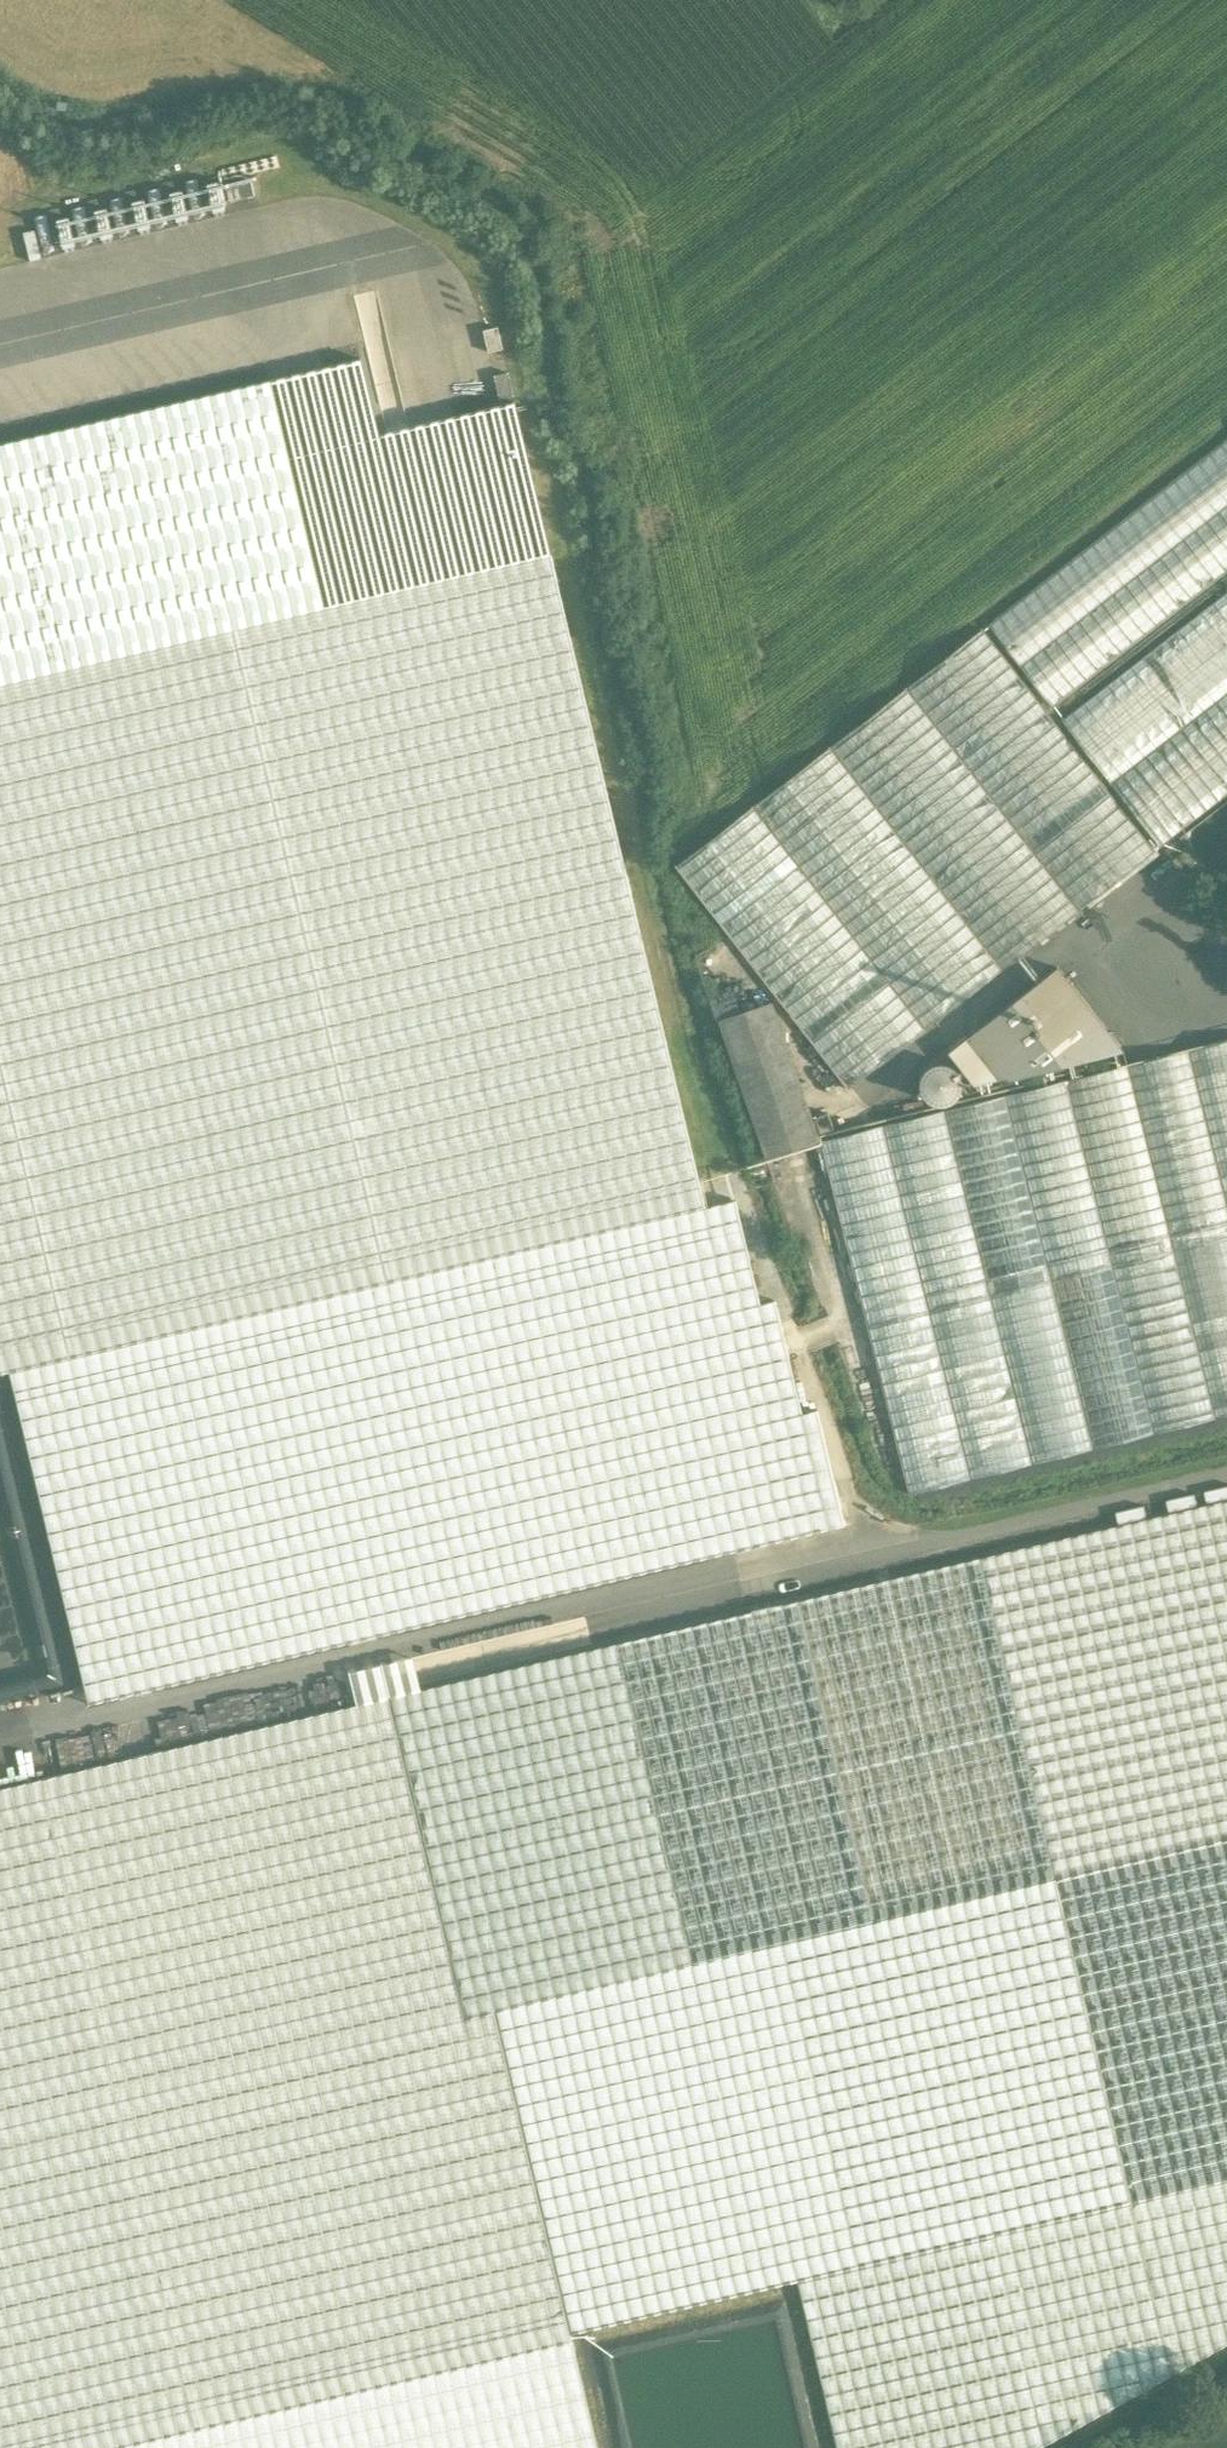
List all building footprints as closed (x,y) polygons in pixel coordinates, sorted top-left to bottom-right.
[(197,178),(184,181),(192,217),(206,214),(197,178)] [(207,184),(213,212),(224,210),(218,181),(207,184)] [(251,181),(225,187),(229,201),(254,195),(251,181)] [(146,190),(155,226),(168,223),(159,187),(146,190)] [(181,190),(170,193),(177,221),(188,218),(181,190)] [(122,196),(108,199),(117,235),(130,231),(122,196)] [(132,201),(138,230),(149,227),(143,199),(132,201)] [(84,205),(71,208),(80,243),(93,240),(84,205)] [(94,210),(101,239),(112,236),(106,207),(94,210)] [(46,214),(34,217),(42,252),(54,249),(46,214)] [(56,219),(63,248),(75,245),(68,216),(56,219)] [(23,232),(30,260),(41,258),(34,229),(23,232)] [(502,348),(497,326),(483,329),(488,351),(502,348)] [(8,1371),(704,1207),(515,403),(500,405),(378,434),(361,359),(0,444),(0,1373),(8,1371)] [(513,394),(508,372),(494,375),(499,397),(513,394)] [(987,624),(1052,708),(1226,572),(1226,438),(987,624)] [(1061,719),(1159,846),(1226,793),(1226,591),(1061,719)] [(1156,850),(983,628),(675,867),(847,1089),(1156,850)] [(1103,1030),(1057,971),(972,1037),(996,1068),(1030,1041),(1032,1044),(1052,1069),(1103,1030)] [(772,1002),(718,1021),(765,1158),(819,1139),(772,1002)] [(821,1140),(909,1492),(1226,1414),(1226,1039),(821,1140)] [(1052,1069),(1032,1044),(1015,1057),(1035,1082),(1052,1069)] [(704,1207),(8,1371),(95,1695),(844,1524),(817,1410),(802,1413),(781,1322),(776,1300),(761,1305),(735,1200),(704,1207)] [(1226,2344),(1226,1498),(717,1615),(390,1697),(465,2018),(495,2011),(570,2334),(797,2279),(837,2447),(1037,2447),(1226,2344)] [(390,1697),(0,1789),(0,2447),(597,2447),(570,2334),(495,2011),(465,2018),(390,1697)]
